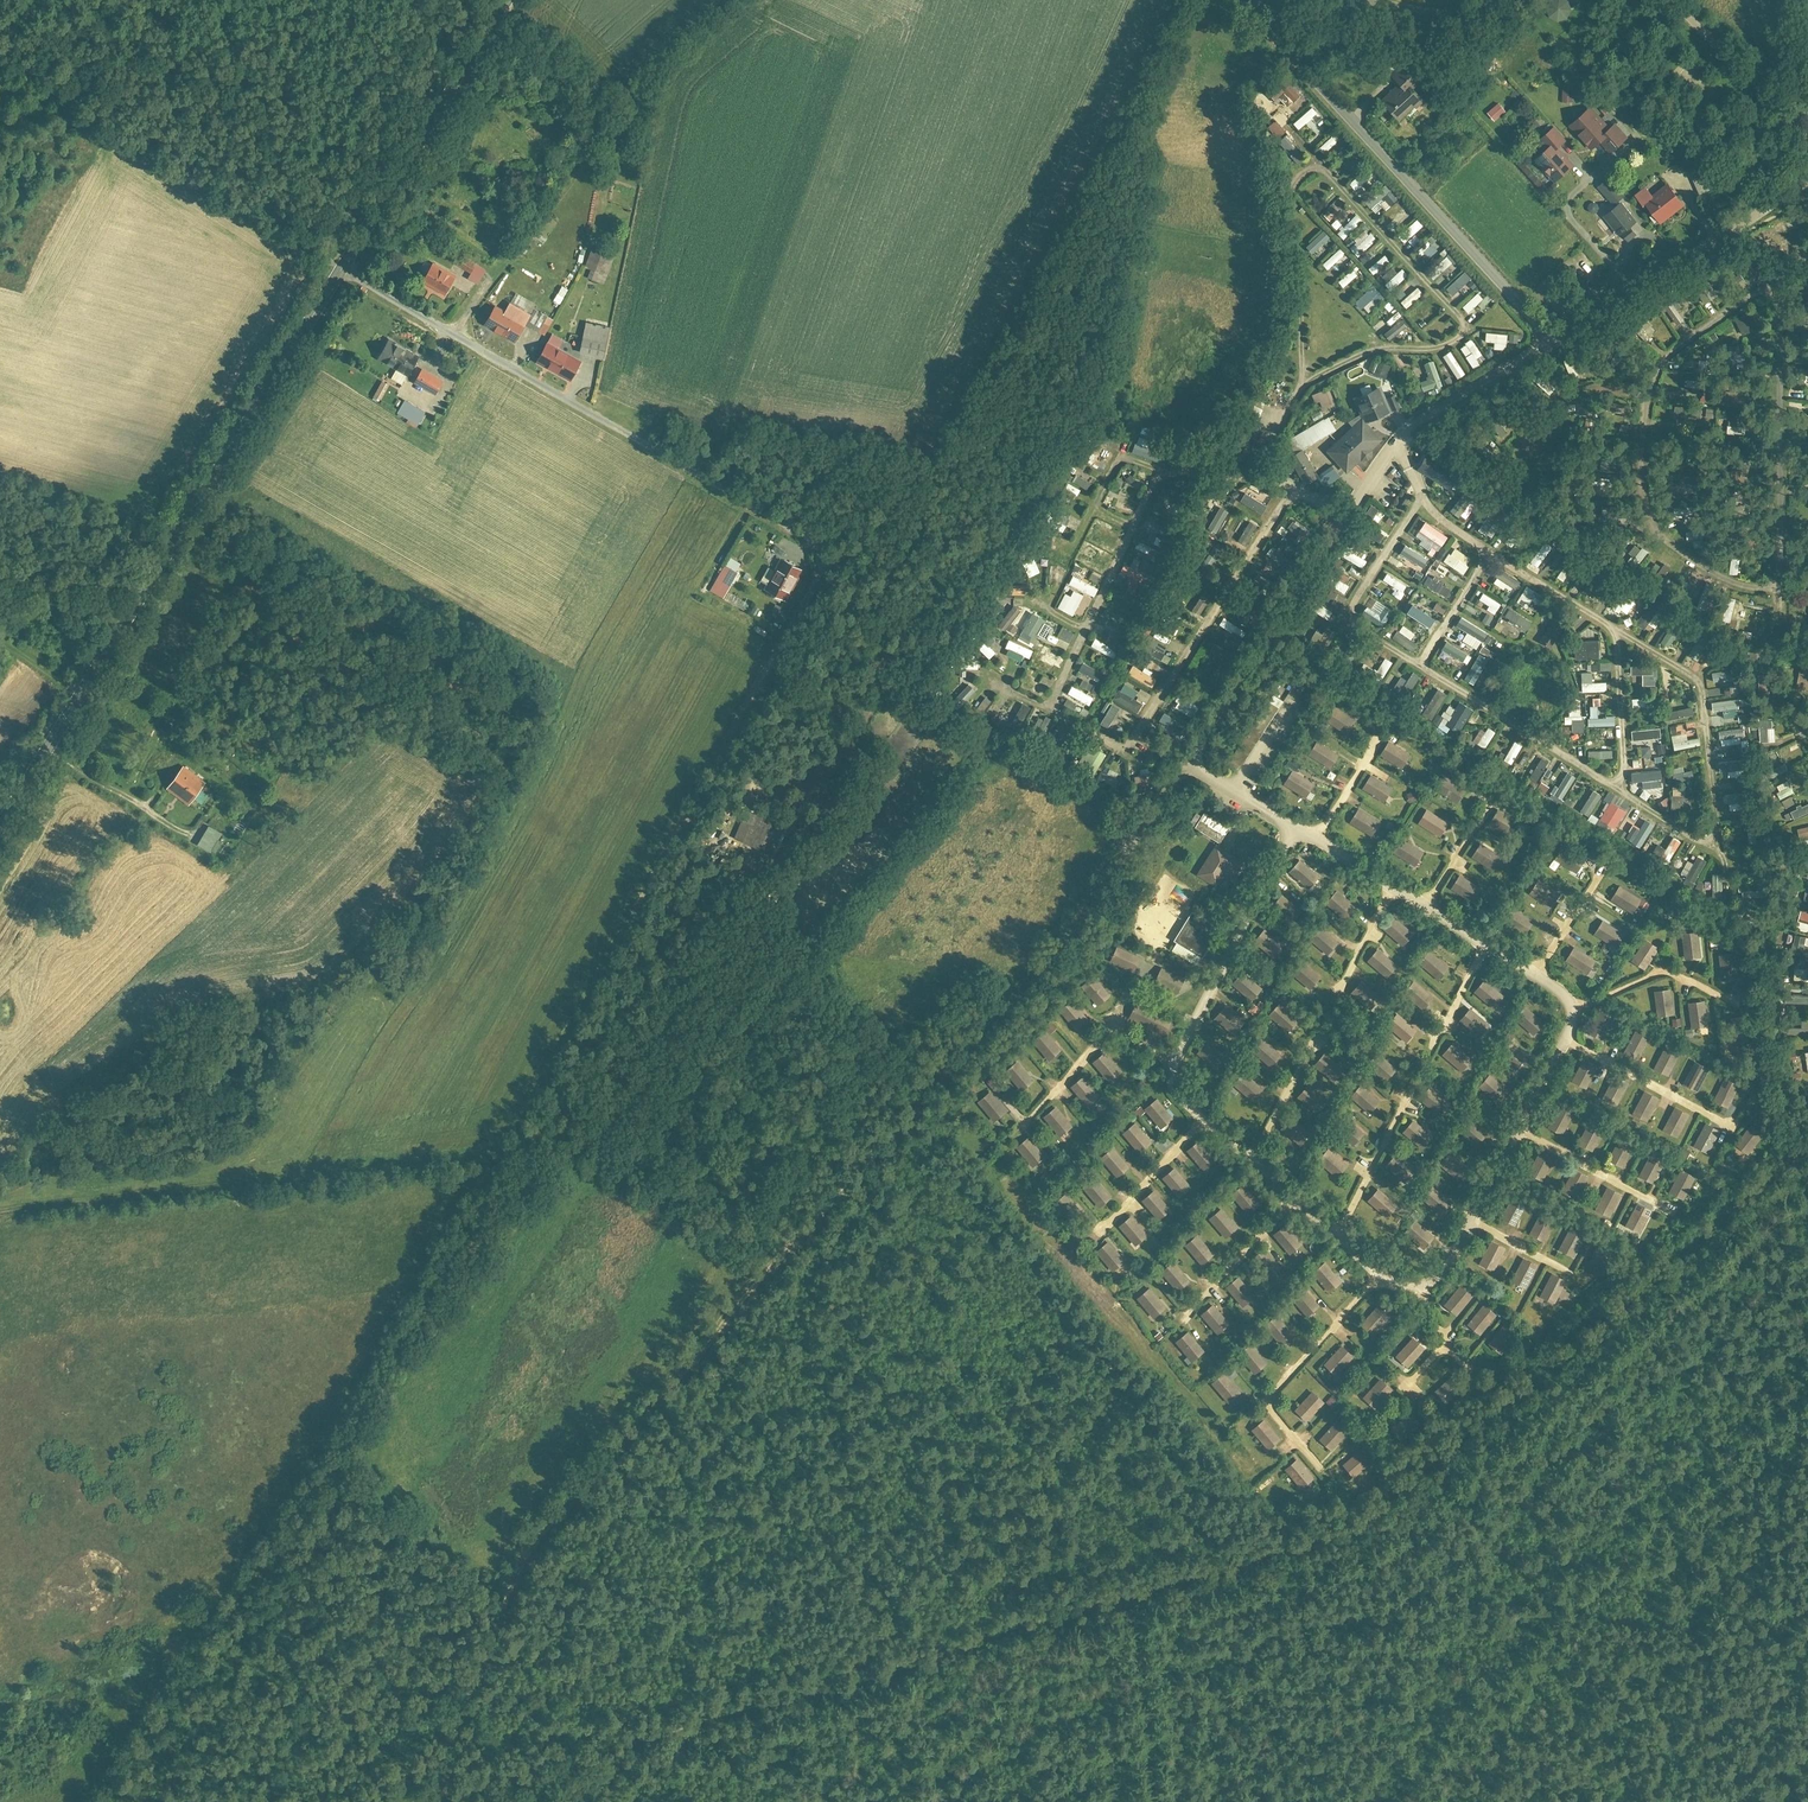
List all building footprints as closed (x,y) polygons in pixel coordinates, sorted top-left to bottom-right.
[(1545,11),(1547,17),(1556,22),(1567,22),(1571,12),(1568,2),(1564,0),(1551,0),(1549,1),(1545,11)] [(1422,99),(1409,86),(1418,77),(1403,63),(1387,79),(1395,86),(1379,103),(1399,122),(1422,99)] [(1300,96),(1282,75),(1266,91),(1283,111),(1300,96)] [(1561,91),(1561,101),(1573,101),(1572,91),(1561,91)] [(1494,103),(1485,113),(1493,120),(1502,110),(1494,103)] [(1606,121),(1599,127),(1584,111),(1567,127),(1589,151),(1599,141),(1610,153),(1624,140),(1606,121)] [(1546,148),(1533,160),(1554,182),(1569,167),(1553,151),(1563,141),(1551,129),(1539,141),(1546,148)] [(1604,181),(1593,190),(1607,207),(1618,198),(1604,181)] [(1639,208),(1643,205),(1659,224),(1683,204),(1665,183),(1651,195),(1644,187),(1631,199),(1639,208)] [(1617,204),(1600,219),(1616,237),(1633,221),(1617,204)] [(595,250),(590,267),(611,273),(616,256),(595,250)] [(465,257),(458,270),(478,282),(485,269),(465,257)] [(438,264),(427,281),(449,295),(460,277),(438,264)] [(549,313),(518,298),(511,312),(542,327),(549,313)] [(500,308),(490,326),(517,340),(526,322),(500,308)] [(592,323),(586,352),(610,357),(616,328),(592,323)] [(397,337),(384,360),(412,376),(426,354),(397,337)] [(552,344),(541,364),(574,382),(585,362),(552,344)] [(429,370),(420,385),(443,398),(452,383),(429,370)] [(385,382),(376,399),(385,404),(394,386),(385,382)] [(1380,387),(1356,397),(1365,418),(1389,408),(1380,387)] [(410,400),(403,413),(421,424),(429,411),(410,400)] [(1322,420),(1282,443),(1289,456),(1291,455),(1301,449),(1329,432),(1322,420)] [(1362,420),(1330,450),(1347,468),(1361,455),(1363,456),(1367,457),(1370,454),(1370,450),(1369,448),(1379,438),(1362,420)] [(1291,455),(1307,482),(1317,476),(1301,449),(1291,455)] [(1332,465),(1317,476),(1324,486),(1340,475),(1332,465)] [(775,537),(766,554),(774,558),(783,542),(775,537)] [(778,558),(759,591),(782,604),(801,571),(778,558)] [(706,592),(742,613),(750,601),(728,588),(736,575),(722,566),(706,592)] [(1326,723),(1347,737),(1356,723),(1335,709),(1326,723)] [(1308,756),(1330,770),(1339,756),(1317,742),(1308,756)] [(1381,756),(1402,771),(1411,757),(1390,743),(1381,756)] [(186,762),(166,788),(192,808),(212,782),(186,762)] [(1283,786),(1305,800),(1314,786),(1293,772),(1283,786)] [(1362,789),(1384,803),(1393,789),(1372,775),(1362,789)] [(1435,790),(1456,804),(1465,790),(1444,776),(1435,790)] [(1349,824),(1371,838),(1380,824),(1358,810),(1349,824)] [(1490,824),(1512,838),(1521,824),(1500,810),(1490,824)] [(1417,825),(1439,839),(1448,825),(1426,811),(1417,825)] [(1229,828),(1203,812),(1192,830),(1215,844),(1218,846),(1229,828)] [(210,827),(200,845),(214,853),(224,834),(210,827)] [(1394,854),(1415,868),(1424,854),(1403,840),(1394,854)] [(1246,864),(1215,844),(1196,876),(1215,888),(1222,878),(1234,884),(1246,864)] [(1472,858),(1494,872),(1503,858),(1481,844),(1472,858)] [(1554,861),(1575,875),(1584,861),(1563,847),(1554,861)] [(1291,870),(1309,886),(1320,874),(1302,858),(1291,870)] [(1451,889),(1473,903),(1482,890),(1461,875),(1451,889)] [(1530,895),(1551,909),(1560,895),(1539,881),(1530,895)] [(1611,901),(1633,915),(1642,901),(1621,887),(1611,901)] [(1328,902),(1345,918),(1357,906),(1339,890),(1328,902)] [(1274,905),(1292,921),(1303,909),(1286,893),(1274,905)] [(1192,906),(1175,936),(1204,953),(1221,923),(1192,906)] [(1504,922),(1525,936),(1534,923),(1513,909),(1504,922)] [(1385,928),(1403,944),(1414,931),(1397,915),(1385,928)] [(1594,936),(1615,950),(1625,936),(1603,922),(1594,936)] [(1311,937),(1329,953),(1340,941),(1322,925),(1311,937)] [(1254,938),(1272,954),(1283,942),(1265,926),(1254,938)] [(1681,935),(1685,961),(1701,959),(1698,933),(1681,935)] [(1646,972),(1659,949),(1644,941),(1632,963),(1646,972)] [(1112,958),(1133,969),(1140,954),(1119,943),(1112,958)] [(1368,959),(1386,975),(1397,963),(1380,947),(1368,959)] [(1421,960),(1438,976),(1449,963),(1432,948),(1421,960)] [(1566,962),(1588,976),(1597,962),(1575,948),(1566,962)] [(1719,957),(1722,982),(1739,980),(1735,955),(1719,957)] [(1291,970),(1308,986),(1320,974),(1302,958),(1291,970)] [(1157,980),(1178,989),(1185,974),(1164,965),(1157,980)] [(1234,979),(1251,995),(1262,983),(1245,967),(1234,979)] [(1082,984),(1098,1002),(1110,991),(1095,973),(1082,984)] [(1350,990),(1367,1005),(1379,993),(1361,977),(1350,990)] [(1476,989),(1493,1005),(1504,993),(1487,977),(1476,989)] [(1404,990),(1422,1006),(1433,994),(1415,978),(1404,990)] [(1654,988),(1657,1014),(1674,1011),(1670,986),(1654,988)] [(1061,1008),(1076,1026),(1089,1015),(1073,997),(1061,1008)] [(1688,1000),(1692,1025),(1708,1023),(1705,998),(1688,1000)] [(1270,1011),(1288,1027),(1299,1015),(1281,999),(1270,1011)] [(1171,1016),(1138,1000),(1131,1015),(1164,1031),(1171,1016)] [(1215,1015),(1233,1031),(1244,1019),(1227,1003),(1215,1015)] [(1516,1017),(1533,1033),(1545,1020),(1527,1005),(1516,1017)] [(1334,1019),(1352,1035),(1363,1022),(1346,1006),(1334,1019)] [(1461,1018),(1479,1034),(1490,1022),(1472,1006),(1461,1018)] [(1602,1038),(1615,1015),(1600,1007),(1588,1030),(1602,1038)] [(1388,1024),(1406,1039),(1417,1027),(1399,1011),(1388,1024)] [(1731,1015),(1734,1040),(1751,1038),(1748,1012),(1731,1015)] [(1638,1056),(1650,1034),(1636,1026),(1623,1048),(1638,1056)] [(1033,1038),(1048,1056),(1061,1046),(1046,1028),(1033,1038)] [(1252,1047),(1270,1063),(1281,1050),(1263,1035),(1252,1047)] [(1198,1049),(1216,1065),(1227,1052),(1209,1036),(1198,1049)] [(1500,1051),(1517,1066),(1528,1054),(1511,1038),(1500,1051)] [(1443,1052),(1461,1068),(1472,1056),(1455,1040),(1443,1052)] [(1668,1073),(1681,1051),(1667,1043),(1654,1065),(1668,1073)] [(1093,1060),(1109,1078),(1121,1068),(1106,1050),(1093,1060)] [(1316,1063),(1334,1079),(1345,1066),(1327,1050),(1316,1063)] [(1369,1063),(1386,1078),(1397,1066),(1380,1050),(1369,1063)] [(1005,1065),(1020,1083),(1033,1072),(1017,1054),(1005,1065)] [(1585,1085),(1598,1063),(1584,1055),(1571,1077),(1585,1085)] [(1698,1088),(1711,1065),(1696,1057),(1684,1080),(1698,1088)] [(1235,1081),(1252,1097),(1264,1084),(1246,1068),(1235,1081)] [(1617,1101),(1629,1079),(1615,1071),(1602,1093),(1617,1101)] [(1481,1084),(1499,1100),(1510,1088),(1493,1072),(1481,1084)] [(1072,1084),(1087,1102),(1100,1091),(1084,1073),(1072,1084)] [(1729,1103),(1741,1081),(1727,1073),(1714,1095),(1729,1103)] [(1300,1093),(1317,1108),(1328,1096),(1311,1080),(1300,1093)] [(1352,1094),(1369,1110),(1380,1097),(1363,1081),(1352,1094)] [(1421,1096),(1438,1112),(1450,1100),(1432,1084),(1421,1096)] [(1647,1116),(1660,1093),(1645,1085),(1633,1108),(1647,1116)] [(978,1100),(994,1118),(1006,1108),(991,1090),(978,1100)] [(1145,1107),(1161,1125),(1173,1114),(1158,1096),(1145,1107)] [(1562,1131),(1575,1109),(1560,1100),(1548,1123),(1562,1131)] [(1678,1132),(1691,1109),(1676,1101),(1664,1123),(1678,1132)] [(1045,1116),(1061,1134),(1073,1123),(1058,1105),(1045,1116)] [(1283,1126),(1300,1142),(1311,1130),(1294,1114),(1283,1126)] [(1459,1127),(1476,1143),(1488,1130),(1470,1114),(1459,1127)] [(1335,1127),(1352,1143),(1363,1131),(1346,1115),(1335,1127)] [(1592,1147),(1604,1125),(1590,1116),(1577,1139),(1592,1147)] [(1404,1129),(1422,1145),(1433,1132),(1415,1117),(1404,1129)] [(1708,1149),(1720,1127),(1706,1119),(1693,1141),(1708,1149)] [(1123,1131),(1138,1149),(1151,1138),(1135,1120),(1123,1131)] [(1748,1150),(1765,1131),(1753,1120),(1736,1139),(1748,1150)] [(1623,1162),(1635,1140),(1621,1132),(1608,1154),(1623,1162)] [(1017,1144),(1032,1162),(1045,1152),(1030,1134),(1017,1144)] [(1187,1147),(1202,1165),(1215,1155),(1200,1137),(1187,1147)] [(1101,1155),(1116,1173),(1129,1162),(1113,1144),(1101,1155)] [(1319,1159),(1337,1175),(1348,1162),(1330,1147),(1319,1159)] [(1542,1177),(1554,1155),(1540,1147),(1527,1169),(1542,1177)] [(1441,1161),(1459,1177),(1470,1165),(1452,1149),(1441,1161)] [(1653,1179),(1666,1157),(1651,1149),(1639,1171),(1653,1179)] [(1386,1163),(1404,1179),(1415,1166),(1398,1151),(1386,1163)] [(1575,1194),(1588,1172),(1573,1164),(1561,1186),(1575,1194)] [(1163,1176),(1178,1194),(1191,1183),(1175,1165),(1163,1176)] [(1683,1196),(1696,1173),(1681,1165),(1669,1187),(1683,1196)] [(1083,1186),(1098,1204),(1111,1193),(1095,1175),(1083,1186)] [(1232,1192),(1247,1210),(1260,1199),(1244,1181),(1232,1192)] [(1424,1195),(1441,1211),(1452,1198),(1435,1182),(1424,1195)] [(1610,1213),(1622,1190),(1608,1182),(1595,1204),(1610,1213)] [(1369,1197),(1386,1213),(1397,1201),(1380,1185),(1369,1197)] [(1143,1198),(1158,1216),(1171,1205),(1156,1187),(1143,1198)] [(1053,1200),(1068,1218),(1081,1208),(1066,1190),(1053,1200)] [(1515,1221),(1528,1199),(1513,1191),(1500,1213),(1515,1221)] [(1639,1229),(1652,1206),(1637,1198),(1625,1221),(1639,1229)] [(1210,1216),(1226,1234),(1238,1223),(1223,1205),(1210,1216)] [(1544,1236),(1557,1214),(1542,1206),(1530,1228),(1544,1236)] [(1120,1224),(1135,1242),(1148,1231),(1133,1213),(1120,1224)] [(1406,1229),(1424,1244),(1435,1232),(1417,1216),(1406,1229)] [(1275,1232),(1290,1250),(1303,1240),(1288,1222),(1275,1232)] [(1573,1252),(1586,1230),(1571,1222),(1559,1244),(1573,1252)] [(1185,1242),(1200,1260),(1213,1249),(1198,1231),(1185,1242)] [(1495,1265),(1505,1244),(1490,1236),(1480,1257),(1495,1265)] [(1601,1267),(1614,1245),(1599,1237),(1587,1259),(1601,1267)] [(1097,1249),(1113,1267),(1125,1256),(1110,1238),(1097,1249)] [(1254,1255),(1269,1273),(1282,1262),(1267,1244),(1254,1255)] [(1526,1284),(1539,1261),(1524,1253),(1512,1276),(1526,1284)] [(1313,1268),(1328,1286),(1341,1275),(1326,1257),(1313,1268)] [(1162,1269),(1177,1287),(1190,1276),(1175,1258),(1162,1269)] [(1554,1300),(1567,1278),(1552,1270),(1540,1292),(1554,1300)] [(1227,1283),(1242,1301),(1255,1290),(1239,1272),(1227,1283)] [(1459,1309),(1473,1290),(1460,1280),(1445,1299),(1459,1309)] [(1292,1294),(1307,1312),(1320,1301),(1305,1283),(1292,1294)] [(1138,1295),(1153,1313),(1166,1302),(1151,1284),(1138,1295)] [(1203,1310),(1218,1328),(1231,1318),(1215,1300),(1203,1310)] [(1480,1329),(1494,1310),(1481,1300),(1467,1319),(1480,1329)] [(1373,1330),(1389,1313),(1377,1302),(1361,1319),(1373,1330)] [(1265,1323),(1281,1341),(1293,1330),(1278,1312),(1265,1323)] [(1502,1348),(1517,1329),(1504,1319),(1489,1338),(1502,1348)] [(1176,1338),(1192,1356),(1204,1345),(1189,1327),(1176,1338)] [(1408,1361),(1425,1344),(1413,1333),(1397,1349),(1408,1361)] [(1239,1350),(1255,1368),(1267,1358),(1252,1339),(1239,1350)] [(1338,1370),(1354,1353),(1341,1342),(1325,1359),(1338,1370)] [(1213,1380),(1228,1398),(1241,1387),(1225,1369),(1213,1380)] [(1447,1399),(1465,1383),(1455,1371),(1437,1386),(1447,1399)] [(1377,1403),(1393,1386),(1382,1374),(1365,1391),(1377,1403)] [(1307,1416),(1323,1398),(1311,1387),(1295,1405),(1307,1416)] [(1405,1437),(1423,1422),(1412,1409),(1394,1424),(1405,1437)] [(1253,1427),(1268,1445),(1281,1434),(1266,1416),(1253,1427)] [(1331,1445),(1348,1429),(1336,1417),(1320,1434),(1331,1445)] [(1355,1472),(1373,1457),(1362,1444),(1344,1460),(1355,1472)] [(1285,1467),(1301,1485),(1313,1474),(1298,1456),(1285,1467)]
